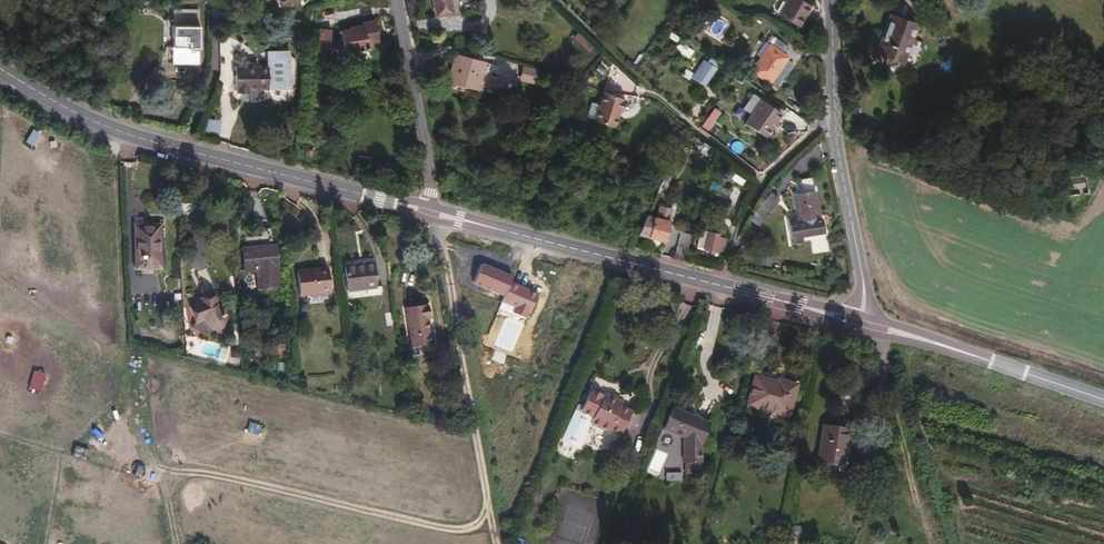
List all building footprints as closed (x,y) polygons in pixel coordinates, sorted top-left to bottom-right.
[(435,12),(449,11),(448,0),(433,0),(435,12)] [(801,0),(786,0),(779,12),(806,12),(810,5),(801,0)] [(798,25),(806,12),(779,12),(778,13),(798,25)] [(377,39),(373,18),(362,20),(362,23),(349,26),(349,28),(340,29),(344,54),(355,52),(355,50),(359,49),(360,51),(372,48),(370,40),(377,39)] [(904,69),(916,27),(888,20),(876,60),(886,64),(885,68),(886,73),(897,71),(898,67),(904,69)] [(198,54),(198,25),(172,25),(172,54),(198,54)] [(328,48),(331,28),(317,27),(315,47),(328,48)] [(808,50),(813,41),(794,30),(789,39),(808,50)] [(769,83),(788,56),(783,53),(788,46),(776,38),(772,44),(770,44),(751,70),(769,83)] [(302,61),(304,44),(288,42),(286,60),(302,61)] [(283,69),(285,58),(268,54),(265,67),(235,59),(229,82),(231,82),(230,87),(242,90),(243,85),(261,89),(261,88),(277,92),(283,69)] [(479,88),(486,61),(456,54),(449,81),(479,88)] [(703,84),(714,67),(704,61),(693,78),(703,84)] [(287,94),(290,78),(287,70),(283,69),(277,92),(287,94)] [(622,110),(625,100),(622,99),(622,97),(602,90),(592,119),(613,125),(618,109),(622,110)] [(764,137),(781,111),(762,99),(745,124),(764,137)] [(708,130),(720,113),(713,108),(701,125),(708,130)] [(207,129),(219,130),(220,122),(208,120),(207,129)] [(1083,206),(1094,179),(1051,165),(1040,189),(1083,206)] [(813,191),(811,178),(799,180),(801,193),(813,191)] [(790,189),(788,187),(790,185),(782,179),(766,200),(773,205),(783,193),(786,194),(790,189)] [(664,194),(668,184),(662,181),(658,192),(664,194)] [(729,190),(711,183),(708,190),(726,197),(729,190)] [(421,193),(423,186),(417,184),(415,191),(421,193)] [(818,219),(813,191),(801,193),(794,194),(798,222),(818,219)] [(665,239),(670,221),(647,215),(639,234),(665,239)] [(163,268),(158,227),(137,228),(141,269),(163,268)] [(684,260),(692,231),(683,229),(674,258),(684,260)] [(722,252),(726,239),(709,235),(709,232),(701,230),(700,233),(697,247),(715,251),(722,252)] [(104,244),(112,244),(112,232),(103,231),(104,244)] [(279,284),(274,243),(239,248),(242,269),(255,268),(262,267),(265,286),(279,284)] [(376,285),(373,263),(355,265),(355,263),(343,265),(346,289),(376,285)] [(329,288),(326,264),(294,268),(298,293),(329,288)] [(265,286),(262,267),(255,268),(257,287),(265,286)] [(218,313),(217,309),(216,298),(196,300),(197,306),(191,308),(197,324),(204,322),(207,322),(209,327),(212,330),(216,331),(220,330),(222,327),(223,323),(218,313)] [(433,341),(429,315),(435,315),(432,300),(405,304),(413,345),(433,341)] [(782,414),(787,398),(792,400),(796,388),(785,384),(783,386),(756,378),(747,408),(760,412),(763,408),(782,414)] [(620,439),(630,413),(620,409),(622,404),(585,390),(564,443),(579,449),(588,426),(620,439)] [(701,443),(710,422),(675,409),(666,431),(684,437),(686,461),(701,461),(701,443)] [(841,466),(847,430),(821,427),(816,462),(841,466)]
